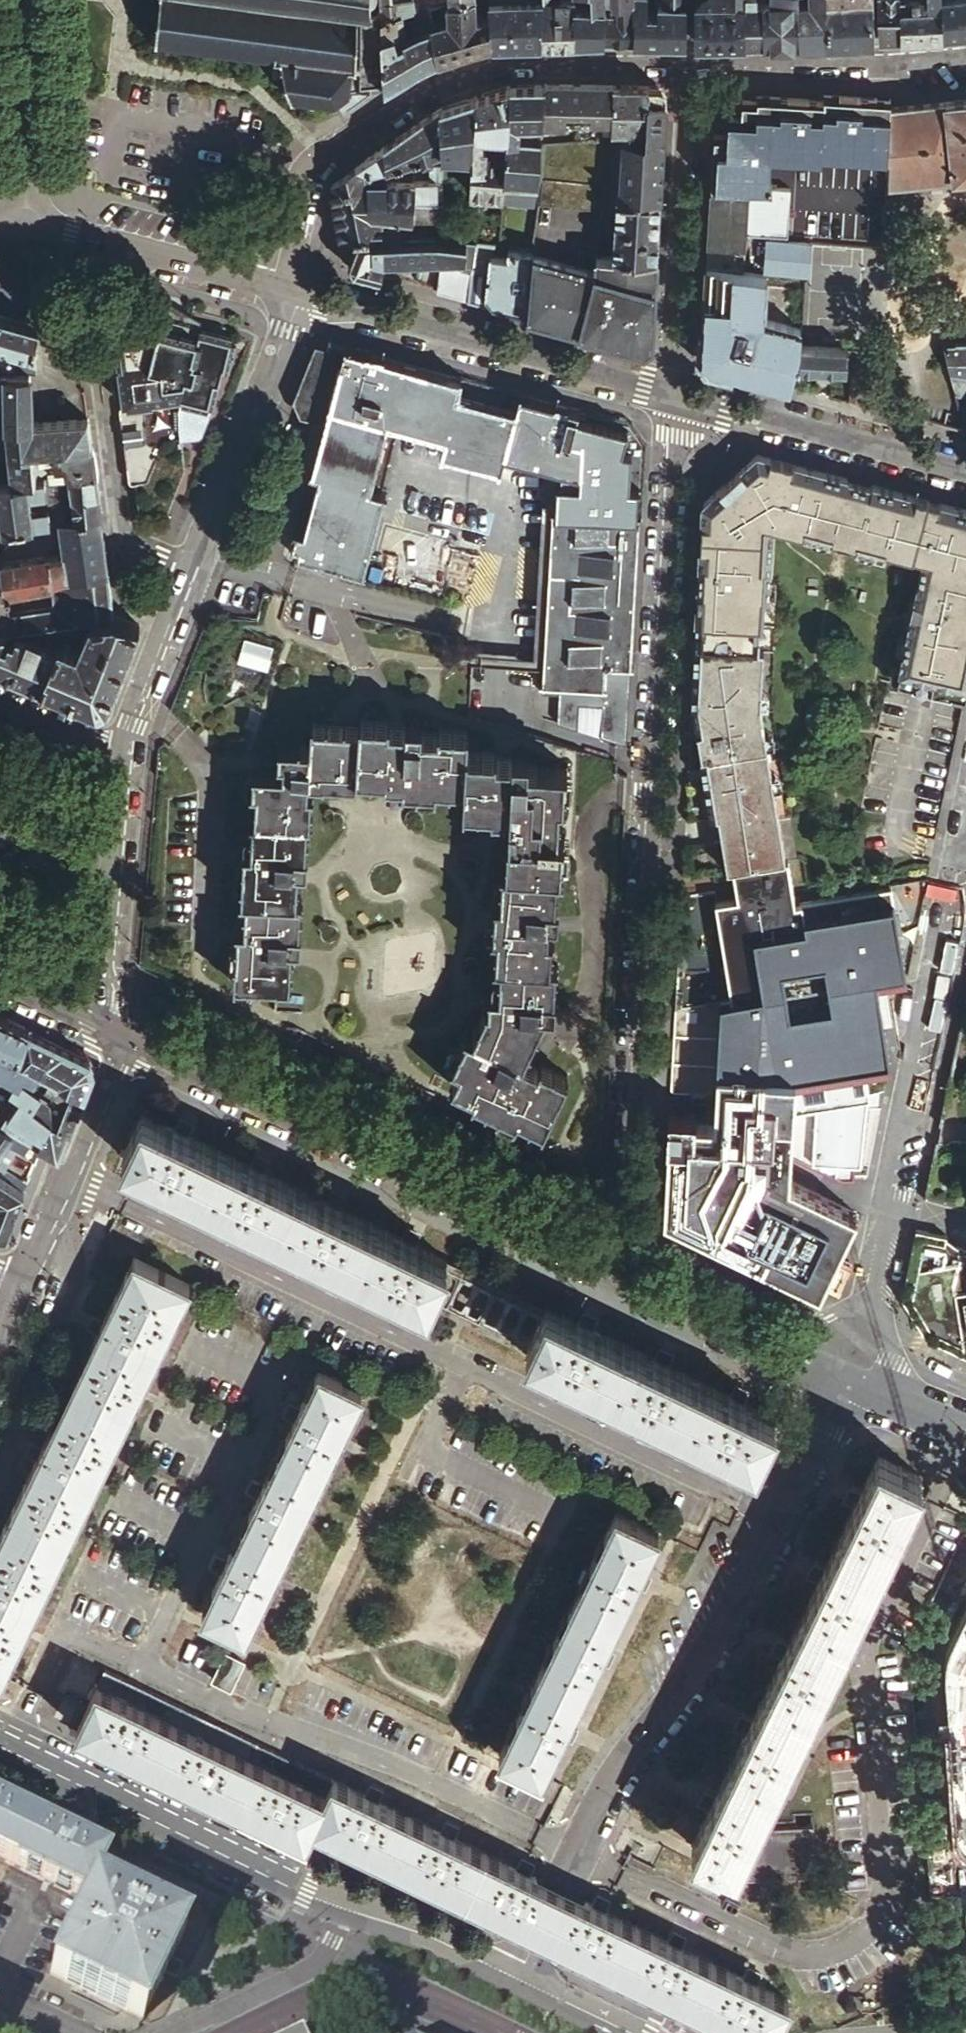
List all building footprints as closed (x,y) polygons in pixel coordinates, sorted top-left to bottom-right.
[(152,35),(150,35),(150,39),(153,40),(153,43),(156,43),(157,41),(272,56),(272,68),(281,69),(289,98),(292,98),(293,95),(308,97),(308,100),(311,100),(311,98),(331,100),(331,102),(336,103),(343,113),(383,86),(378,12),(371,13),(371,0),(156,0),(152,35)] [(378,12),(414,7),(413,0),(377,0),(378,12)] [(476,16),(475,0),(450,0),(452,21),(476,16)] [(541,39),(541,0),(512,0),(488,1),(488,13),(491,40),(541,39)] [(573,39),(573,4),(573,0),(541,0),(541,39),(548,40),(558,39),(573,39)] [(604,38),(604,10),(604,0),(592,0),(592,6),(573,4),(573,39),(604,38)] [(633,39),(632,12),(632,0),(610,0),(610,3),(617,3),(617,10),(604,10),(604,38),(633,39)] [(665,4),(662,4),(655,4),(655,0),(644,0),(645,12),(632,12),(633,39),(666,41),(665,4)] [(694,41),(744,41),(744,0),(694,0),(694,41)] [(744,41),(762,41),(761,0),(755,0),(744,0),(744,41)] [(762,41),(799,41),(798,15),(798,0),(771,0),(771,1),(761,0),(762,41)] [(799,41),(825,40),(823,0),(810,0),(810,14),(798,15),(799,41)] [(825,40),(827,40),(830,40),(833,40),(844,39),(872,37),(871,0),(823,0),(825,40)] [(878,37),(899,35),(898,0),(877,0),(878,37)] [(899,35),(941,31),(941,0),(898,0),(899,35)] [(941,31),(965,28),(965,0),(941,0),(941,31)] [(686,5),(665,4),(666,41),(686,41),(686,5)] [(383,86),(426,60),(420,30),(416,7),(414,7),(378,12),(383,86)] [(438,55),(491,40),(488,13),(476,16),(452,21),(431,27),(438,55)] [(426,60),(438,55),(431,27),(430,27),(420,30),(426,60)] [(542,113),(544,83),(534,83),(526,84),(508,84),(504,176),(539,178),(540,157),(541,141),(542,113)] [(611,123),(613,84),(544,83),(542,113),(541,141),(611,134),(611,123)] [(504,176),(508,84),(474,96),(471,151),(469,190),(503,193),(504,186),(504,176)] [(657,85),(613,84),(611,123),(626,123),(631,124),(630,141),(625,140),(621,193),(615,192),(611,256),(656,258),(661,155),(665,96),(657,85)] [(889,156),(891,106),(889,106),(890,97),(864,96),(857,96),(823,93),(822,98),(756,94),(756,100),(741,99),(740,117),(727,116),(726,134),(714,134),(711,183),(771,186),(771,180),(768,180),(769,153),(820,156),(821,151),(889,156)] [(471,151),(474,96),(438,108),(442,150),(471,151)] [(891,106),(889,156),(887,182),(965,174),(965,98),(891,106)] [(395,137),(383,146),(386,169),(388,168),(442,150),(438,108),(423,118),(409,128),(395,137)] [(342,240),(357,239),(374,239),(370,215),(393,216),(414,218),(419,218),(425,217),(441,217),(442,200),(443,198),(443,196),(443,184),(442,165),(429,166),(429,180),(386,179),(388,168),(386,169),(383,146),(371,154),(354,166),(331,183),(342,240)] [(789,187),(771,186),(711,183),(705,265),(743,267),(746,231),(787,233),(789,187)] [(538,194),(538,188),(504,186),(503,193),(502,202),(537,207),(538,197),(538,194)] [(387,238),(385,257),(465,255),(466,241),(438,237),(387,238)] [(807,273),(810,241),(787,239),(767,237),(764,270),(807,273)] [(374,239),(357,239),(349,261),(353,269),(379,276),(385,257),(387,238),(374,239)] [(476,240),(466,240),(466,241),(465,255),(464,265),(472,266),(476,240)] [(467,299),(523,314),(524,311),(525,307),(526,305),(527,302),(527,296),(527,288),(527,279),(527,274),(528,272),(529,264),(531,252),(508,249),(507,256),(489,255),(491,241),(476,240),(472,266),(471,270),(467,299)] [(529,304),(526,315),(644,346),(652,340),(654,287),(656,258),(611,256),(599,255),(596,255),(595,271),(533,255),(531,267),(530,272),(530,273),(530,280),(529,295),(529,303),(529,304)] [(436,291),(467,299),(471,270),(440,263),(436,291)] [(769,274),(705,265),(701,354),(707,363),(788,385),(792,368),(798,344),(800,325),(803,279),(803,277),(769,274)] [(163,304),(145,307),(141,324),(142,331),(117,334),(117,336),(115,337),(133,480),(139,520),(142,525),(145,526),(149,528),(158,531),(162,529),(188,465),(180,436),(195,434),(197,433),(199,433),(200,432),(201,431),(202,428),(225,369),(222,368),(223,366),(226,367),(234,339),(231,339),(231,336),(199,327),(200,321),(201,320),(187,316),(186,318),(163,304)] [(29,369),(34,370),(38,322),(0,312),(0,369),(29,369)] [(943,341),(950,375),(965,377),(965,341),(943,341)] [(798,344),(792,368),(850,370),(856,370),(857,347),(814,345),(798,344)] [(462,377),(344,346),(342,356),(326,352),(317,350),(311,368),(336,376),(333,389),(324,421),(310,471),(318,473),(304,527),(296,526),(291,542),(321,550),(318,559),(364,571),(386,487),(371,484),(384,435),(369,431),(373,417),(388,421),(444,435),(440,450),(499,466),(504,452),(561,467),(579,468),(579,483),(560,481),(557,481),(554,512),(551,513),(542,691),(558,692),(557,702),(602,705),(600,735),(627,744),(639,517),(636,517),(638,485),(629,484),(632,450),(623,447),(626,428),(576,415),(577,408),(519,392),(515,406),(458,392),(462,377)] [(317,350),(313,348),(293,401),(300,415),(324,421),(333,389),(336,376),(311,368),(317,350)] [(91,442),(88,421),(87,415),(32,419),(29,369),(0,369),(0,375),(6,375),(7,417),(7,427),(8,442),(11,480),(34,477),(32,446),(39,446),(91,442)] [(963,431),(964,441),(965,441),(965,377),(950,375),(952,384),(953,388),(956,397),(961,414),(963,426),(963,431)] [(369,431),(384,435),(388,421),(373,417),(369,431)] [(95,472),(91,442),(39,446),(40,457),(54,454),(55,464),(69,462),(70,475),(95,472)] [(964,696),(965,689),(965,509),(959,507),(933,500),(884,487),(756,453),(701,502),(690,706),(695,732),(696,731),(700,756),(699,757),(708,817),(717,816),(725,869),(731,868),(784,859),(773,790),(771,776),(766,746),(764,732),(759,706),(760,692),(762,649),(756,648),(758,623),(760,622),(761,595),(764,595),(765,593),(766,578),(769,523),(811,535),(826,538),(830,540),(830,538),(855,545),(854,546),(858,547),(872,551),(884,554),(885,550),(911,556),(912,554),(922,557),(906,636),(903,650),(900,664),(897,678),(896,682),(964,696)] [(579,468),(561,467),(560,481),(579,483),(579,468)] [(101,512),(95,472),(70,475),(68,475),(74,516),(100,513),(101,512)] [(74,516),(68,475),(43,477),(45,490),(47,506),(49,520),(59,518),(74,516)] [(31,508),(29,492),(45,490),(43,477),(34,477),(11,480),(0,480),(0,505),(2,521),(0,521),(0,527),(1,527),(49,520),(47,506),(31,508)] [(103,528),(100,513),(74,516),(59,518),(63,552),(58,553),(60,565),(50,567),(52,580),(109,570),(103,528)] [(303,555),(318,559),(321,550),(291,542),(289,551),(303,555)] [(52,580),(50,567),(60,565),(58,553),(0,563),(0,567),(4,588),(52,580)] [(109,579),(109,570),(52,580),(55,604),(8,611),(10,628),(66,620),(89,617),(111,614),(112,613),(109,579)] [(10,628),(8,611),(4,588),(0,589),(0,629),(10,628)] [(58,640),(39,685),(97,710),(106,705),(119,672),(139,623),(112,613),(111,614),(89,617),(77,648),(58,640)] [(39,685),(58,640),(66,620),(10,628),(0,629),(0,668),(39,685)] [(602,705),(557,702),(556,722),(577,729),(578,728),(600,735),(602,705)] [(281,768),(252,767),(250,788),(256,788),(254,814),(252,816),(249,848),(243,848),(239,895),(245,896),(243,928),(236,928),(233,980),(289,983),(291,947),(298,947),(301,900),(296,900),(298,868),(304,868),(308,819),(309,819),(311,789),(307,788),(308,778),(355,780),(356,772),(385,774),(384,778),(402,779),(402,784),(437,786),(438,781),(465,783),(464,803),(492,805),(493,810),(509,811),(508,832),(507,832),(505,867),(501,866),(499,900),(493,899),(491,932),(496,932),(494,960),(500,960),(498,990),(488,990),(487,1005),(485,1005),(471,1032),(466,1030),(450,1061),(458,1065),(451,1081),(474,1093),(473,1095),(517,1117),(519,1113),(542,1124),(566,1074),(538,1061),(537,1065),(523,1058),(544,1010),(553,1011),(555,963),(549,963),(551,934),(547,934),(548,917),(553,917),(556,870),(559,870),(561,837),(557,835),(559,798),(563,798),(565,764),(528,761),(528,755),(496,754),(496,749),(467,748),(468,728),(438,726),(437,730),(421,728),(422,720),(405,719),(405,723),(388,722),(389,718),(359,716),(358,723),(310,721),(308,743),(277,742),(276,758),(281,759),(281,768)] [(888,1059),(874,977),(904,971),(891,887),(794,902),(787,858),(784,859),(731,868),(736,897),(714,900),(730,998),(719,1000),(713,1120),(693,1119),(694,1113),(667,1112),(665,1143),(667,1143),(663,1216),(819,1289),(856,1211),(789,1180),(790,1161),(790,1151),(837,1173),(853,1162),(858,1086),(844,1074),(843,1067),(888,1059)] [(0,1015),(0,1052),(15,1060),(27,1030),(28,1028),(0,1015)] [(89,1059),(27,1030),(15,1060),(31,1069),(42,1074),(82,1096),(93,1069),(89,1059)] [(1,1080),(11,1086),(15,1077),(20,1066),(32,1072),(31,1069),(15,1060),(0,1052),(0,1079),(1,1080)] [(29,1086),(4,1132),(28,1145),(38,1151),(56,1160),(67,1134),(69,1135),(82,1096),(42,1074),(40,1078),(56,1088),(50,1100),(29,1086)] [(4,1132),(29,1086),(15,1077),(11,1086),(1,1080),(0,1082),(0,1129),(4,1132)] [(426,1301),(447,1257),(143,1111),(122,1155),(426,1301)] [(0,1129),(0,1153),(6,1143),(22,1153),(23,1153),(28,1145),(4,1132),(0,1129)] [(23,1189),(26,1181),(13,1174),(0,1166),(0,1175),(23,1189)] [(23,1189),(0,1175),(0,1231),(6,1234),(23,1189)] [(958,1242),(945,1238),(946,1234),(917,1227),(903,1295),(924,1335),(965,1355),(965,1243),(958,1242)] [(134,1255),(101,1322),(40,1450),(0,1531),(0,1673),(1,1674),(190,1282),(134,1255)] [(546,1305),(447,1257),(426,1301),(525,1349),(546,1305)] [(774,1415),(546,1305),(525,1349),(753,1459),(774,1415)] [(360,1388),(319,1367),(201,1610),(244,1631),(360,1388)] [(921,1474),(878,1453),(691,1844),(724,1860),(721,1868),(744,1879),(814,1876),(812,1825),(771,1827),(756,1819),(921,1474)] [(659,1530),(616,1509),(498,1751),(541,1772),(659,1530)] [(911,1654),(965,1982),(965,1526),(911,1654)] [(236,1676),(243,1661),(227,1653),(215,1678),(231,1687),(236,1676)] [(307,1837),(314,1825),(334,1781),(104,1667),(87,1704),(85,1704),(74,1725),(94,1735),(117,1746),(148,1761),(189,1781),(222,1797),(266,1819),(288,1830),(306,1839),(307,1837)] [(514,1919),(534,1876),(334,1781),(314,1825),(514,1919)] [(85,1901),(92,1887),(106,1858),(0,1807),(0,1859),(85,1901)] [(559,1940),(579,1897),(558,1887),(534,1876),(514,1919),(537,1931),(559,1940)] [(183,1932),(92,1887),(85,1901),(49,1975),(141,2019),(183,1932)] [(559,1940),(756,2032),(771,2032),(789,1995),(579,1897),(559,1940)] [(0,1900),(0,1922),(10,1926),(18,1909),(0,1900)]
